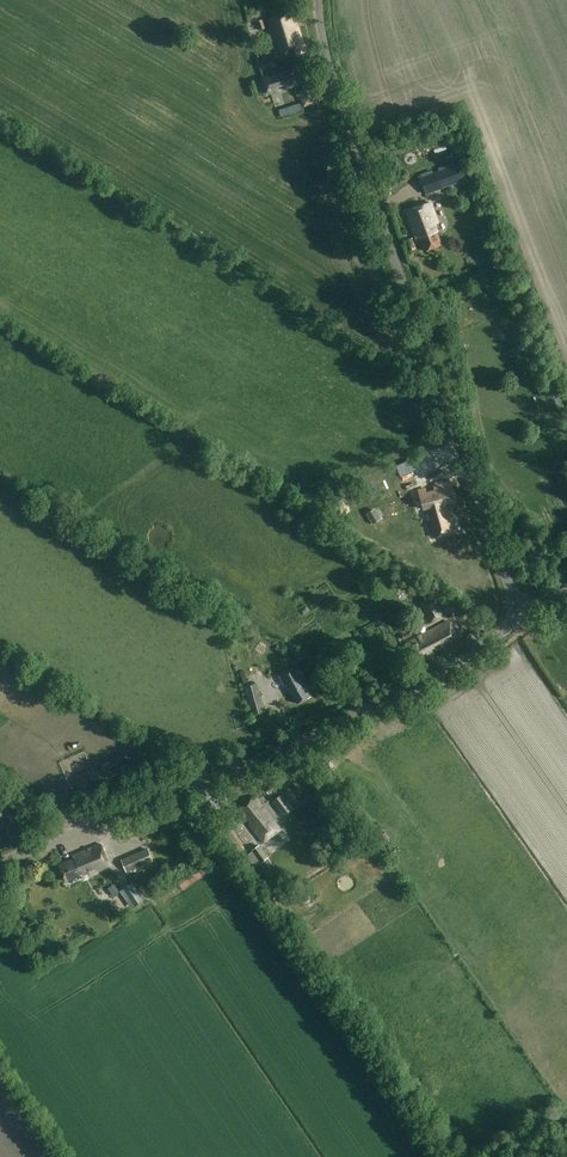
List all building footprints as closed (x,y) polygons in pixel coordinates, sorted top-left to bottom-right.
[(269,28),(273,41),(275,40),(276,45),(274,46),(276,53),(295,47),(297,56),(307,53),(297,22),(294,23),(291,11),(269,17),(272,27),(269,28)] [(269,95),(301,84),(297,70),(264,80),(269,95)] [(314,88),(301,92),(305,104),(318,101),(314,88)] [(462,162),(420,177),(427,194),(468,179),(462,162)] [(425,251),(442,245),(434,224),(438,223),(430,202),(406,211),(418,242),(421,241),(425,251)] [(449,481),(433,486),(434,489),(426,491),(426,488),(418,491),(424,509),(425,509),(433,537),(455,531),(446,502),(455,500),(449,481)] [(380,520),(375,508),(367,512),(372,523),(380,520)] [(361,573),(365,570),(366,573),(372,569),(368,563),(362,566),(361,564),(357,567),(361,573)] [(419,603),(430,624),(446,616),(443,610),(441,611),(436,601),(438,601),(435,595),(419,603)] [(428,659),(458,643),(447,622),(407,643),(416,662),(427,657),(428,659)] [(404,639),(412,635),(409,630),(401,634),(404,639)] [(297,703),(311,696),(307,688),(309,686),(298,666),(279,676),(285,686),(287,685),(297,703)] [(244,682),(241,669),(236,670),(240,683),(244,682)] [(266,710),(258,682),(244,686),(252,714),(266,710)] [(273,801),(285,817),(293,810),(282,795),(273,801)] [(264,842),(281,829),(255,796),(238,809),(264,842)] [(12,821),(0,800),(0,828),(12,821)] [(89,875),(110,866),(101,844),(73,856),(74,859),(59,865),(66,881),(82,875),(81,874),(87,871),(89,875)] [(260,846),(253,851),(261,862),(268,856),(260,846)] [(149,847),(121,859),(127,872),(155,860),(149,847)] [(134,906),(143,901),(132,884),(123,890),(134,906)] [(98,892),(105,904),(116,897),(109,885),(98,892)]
